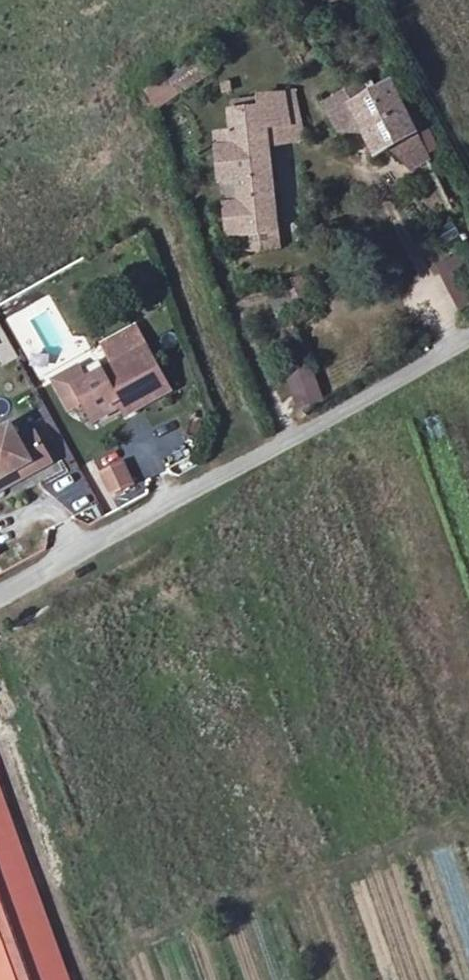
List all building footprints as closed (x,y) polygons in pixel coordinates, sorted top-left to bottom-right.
[(144,89),(157,109),(211,73),(198,53),(144,89)] [(391,148),(398,163),(410,170),(428,161),(388,80),(370,89),(366,91),(361,82),(319,103),(334,133),(359,135),(371,158),(391,148)] [(233,184),(235,201),(221,202),(224,240),(245,238),(246,252),(279,249),(269,149),(307,140),(295,90),(254,94),(256,106),(225,109),(229,145),(212,147),(216,186),(233,184)] [(436,269),(461,313),(468,308),(468,270),(460,255),(436,269)] [(101,344),(112,365),(103,370),(101,367),(84,376),(78,365),(50,380),(66,411),(82,404),(92,424),(119,410),(132,402),(136,411),(170,393),(135,326),(101,344)] [(311,361),(286,369),(299,408),(323,400),(311,361)] [(123,418),(136,411),(132,402),(119,410),(123,418)] [(32,463),(36,470),(53,460),(37,432),(23,441),(14,425),(0,433),(0,480),(32,463)] [(36,470),(32,463),(0,480),(0,490),(36,470)] [(126,465),(104,477),(113,494),(135,482),(126,465)] [(48,488),(78,515),(94,498),(64,471),(48,488)] [(0,781),(0,979),(73,979),(0,781)]
